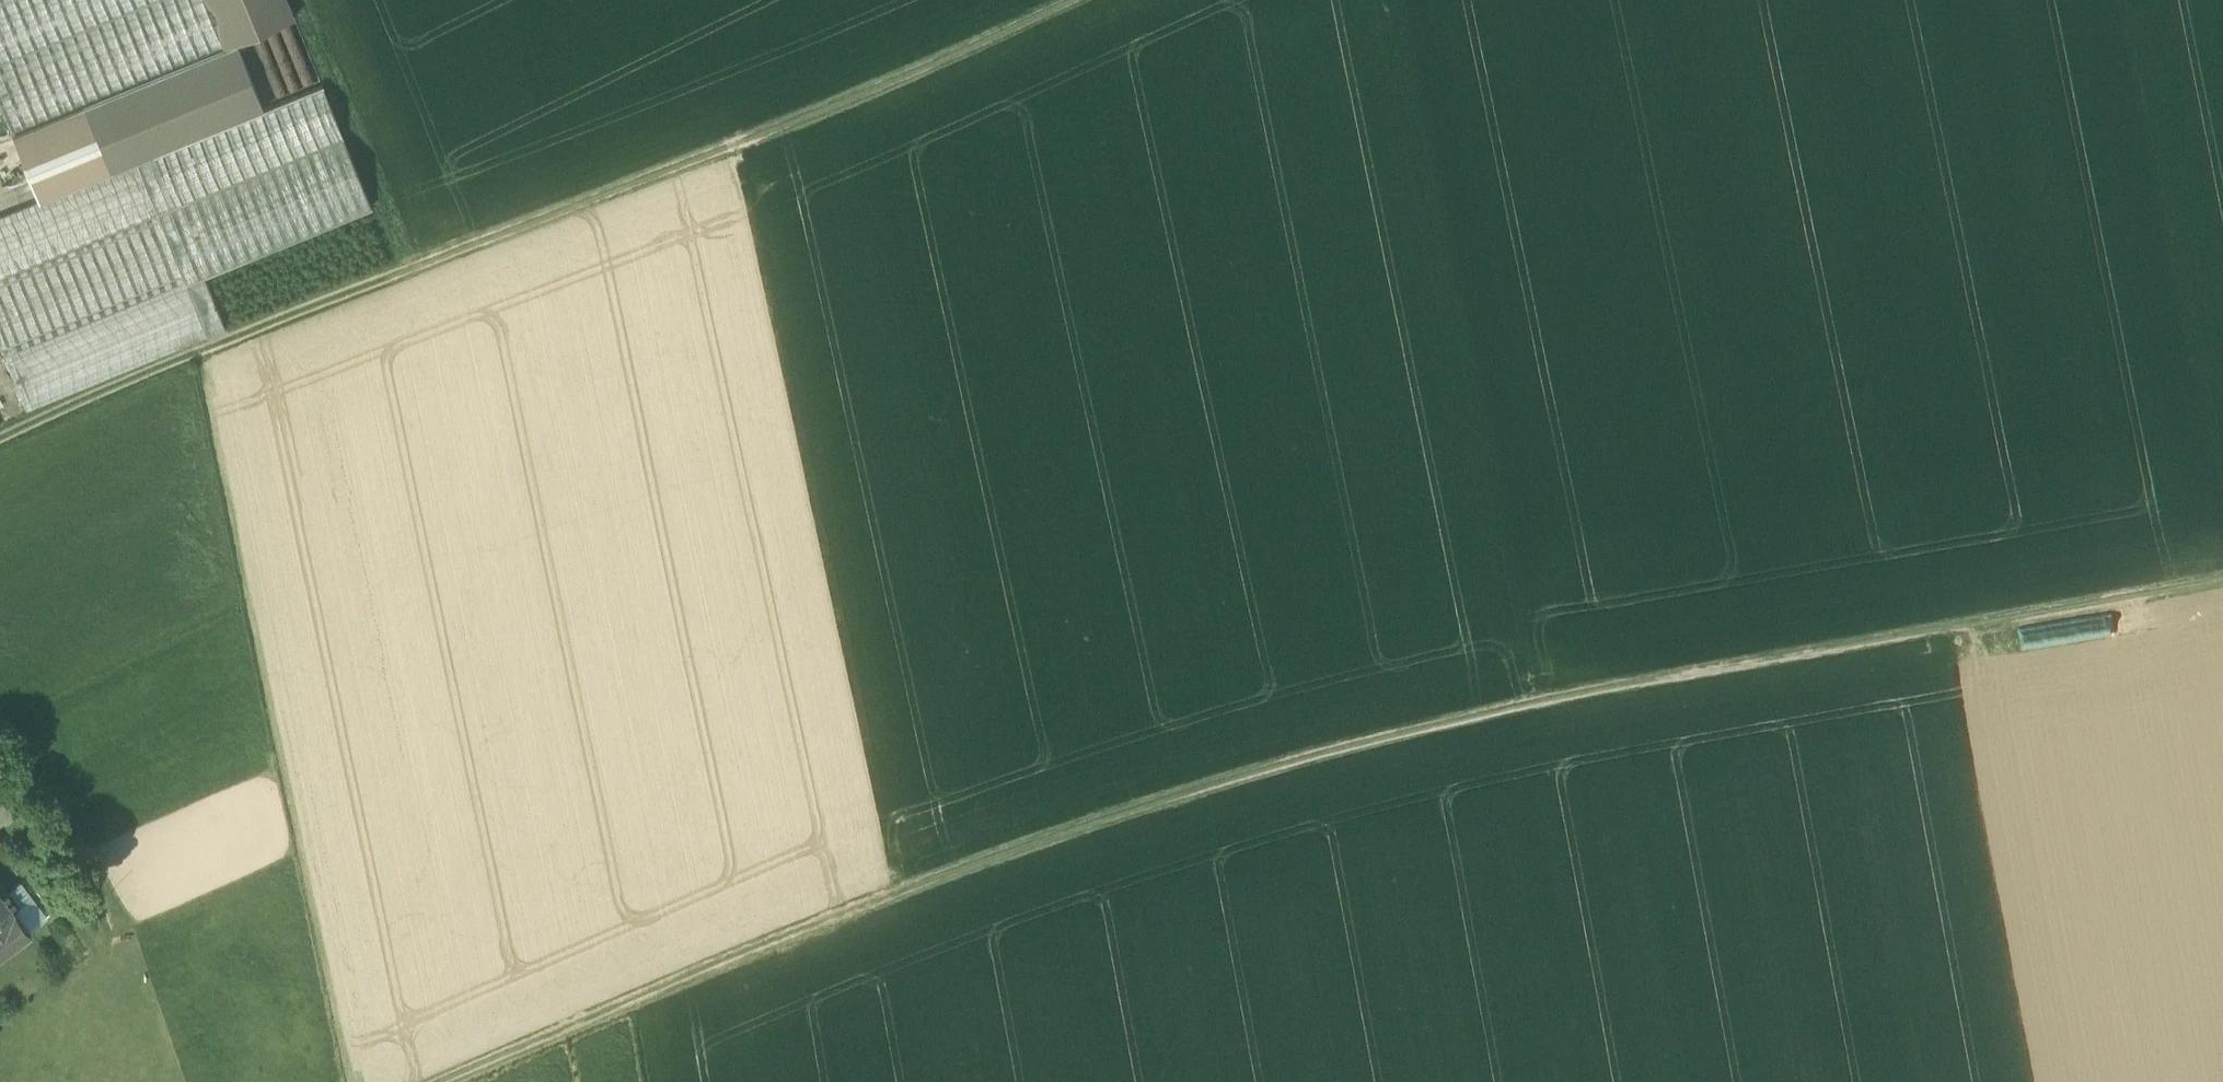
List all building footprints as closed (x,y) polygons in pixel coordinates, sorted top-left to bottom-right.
[(11,133),(138,82),(223,47),(204,0),(0,0),(0,105),(11,133)] [(223,47),(235,41),(294,17),(287,0),(204,0),(223,47)] [(294,17),(235,41),(261,106),(320,82),(294,17)] [(263,109),(261,106),(235,41),(223,47),(138,82),(11,133),(39,201),(155,153),(166,149),(263,109)] [(166,149),(155,153),(176,204),(343,136),(322,85),(263,109),(166,149)] [(343,136),(176,204),(155,153),(39,201),(0,216),(0,346),(26,410),(226,329),(204,276),(372,208),(343,136)] [(53,913),(37,892),(30,897),(18,883),(7,892),(0,883),(0,953),(53,913)]
